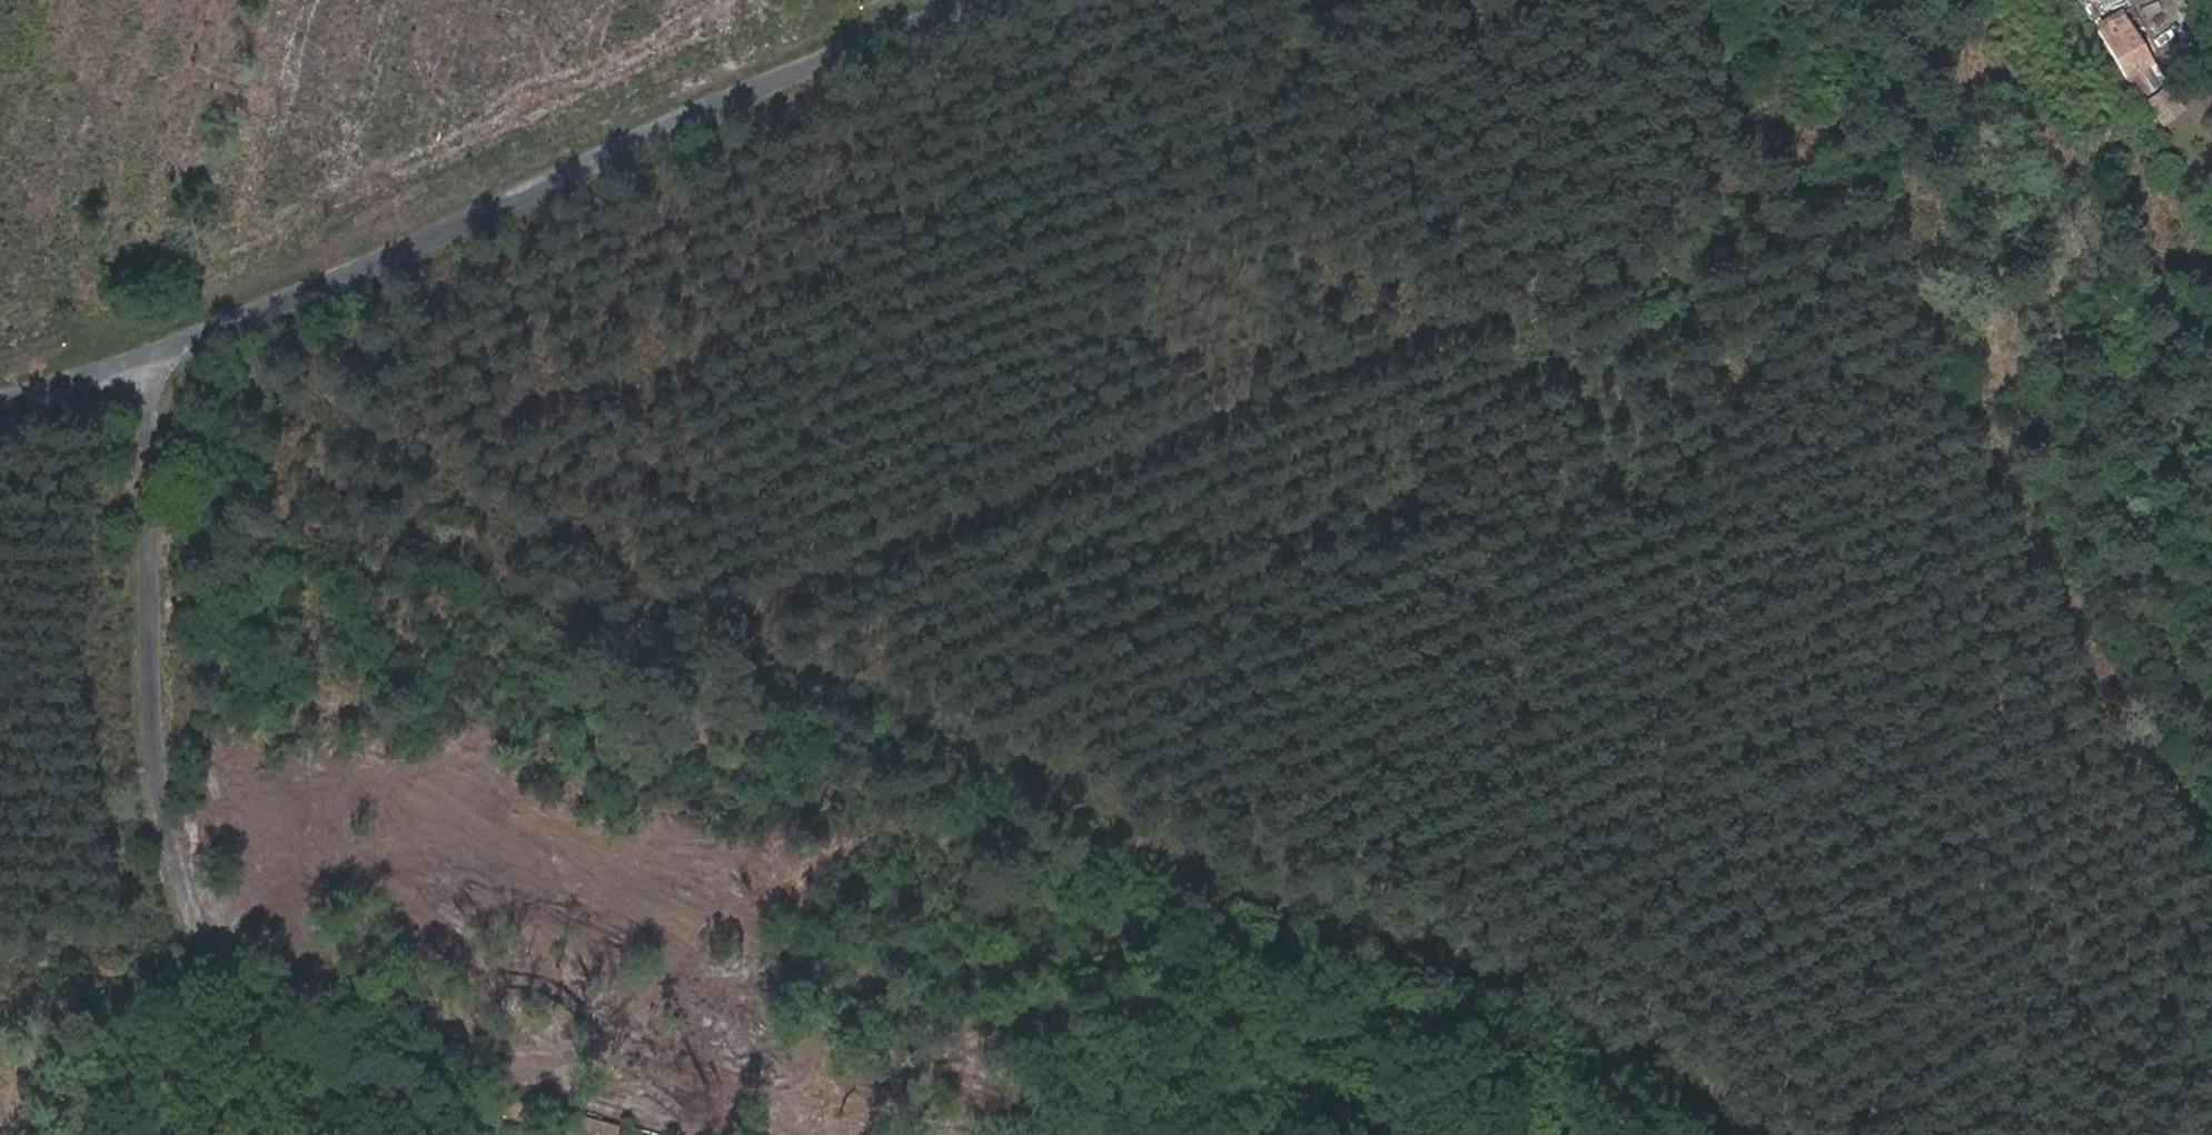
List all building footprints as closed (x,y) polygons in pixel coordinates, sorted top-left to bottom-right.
[(2111,0),(2083,0),(2082,1),(2140,99),(2161,84),(2111,0)] [(2164,89),(2148,103),(2162,120),(2179,105),(2164,89)] [(544,1108),(541,1118),(602,1134),(618,1134),(619,1130),(544,1108)]
